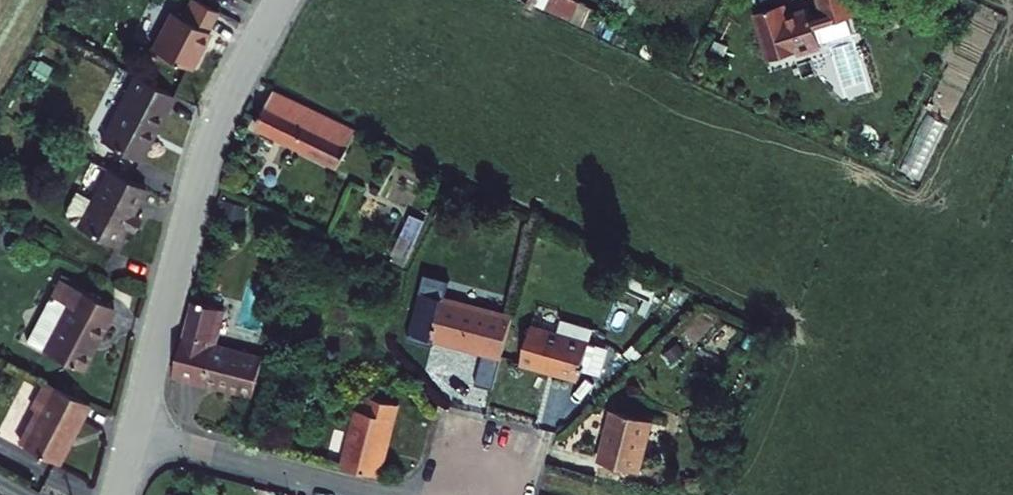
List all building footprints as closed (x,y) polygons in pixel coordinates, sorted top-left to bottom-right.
[(150,45),(186,65),(206,29),(204,28),(214,9),(197,0),(186,0),(178,14),(170,9),(150,45)] [(531,1),(586,23),(594,2),(589,0),(531,0),(531,1)] [(821,12),(824,21),(850,13),(850,12),(869,6),(867,0),(817,0),(821,12)] [(776,1),(752,9),(767,57),(815,41),(810,26),(807,16),(804,7),(781,14),(776,1)] [(824,21),(821,12),(807,16),(810,26),(824,21)] [(129,72),(95,136),(134,157),(169,93),(129,72)] [(269,87),(252,121),(336,162),(352,129),(269,87)] [(921,175),(944,121),(924,113),(902,167),(921,175)] [(99,163),(84,155),(61,198),(59,207),(60,213),(64,218),(68,222),(99,163)] [(99,163),(68,222),(106,242),(117,222),(124,226),(131,213),(124,209),(138,183),(99,163)] [(61,279),(27,341),(81,371),(115,309),(61,279)] [(509,309),(440,292),(430,332),(499,349),(509,309)] [(170,369),(242,390),(253,351),(210,338),(220,303),(192,294),(170,369)] [(586,332),(527,317),(518,356),(577,371),(586,332)] [(49,382),(17,442),(59,464),(91,404),(49,382)] [(340,399),(325,457),(364,467),(382,396),(353,388),(349,402),(340,399)] [(652,413),(611,402),(598,454),(638,465),(652,413)]
